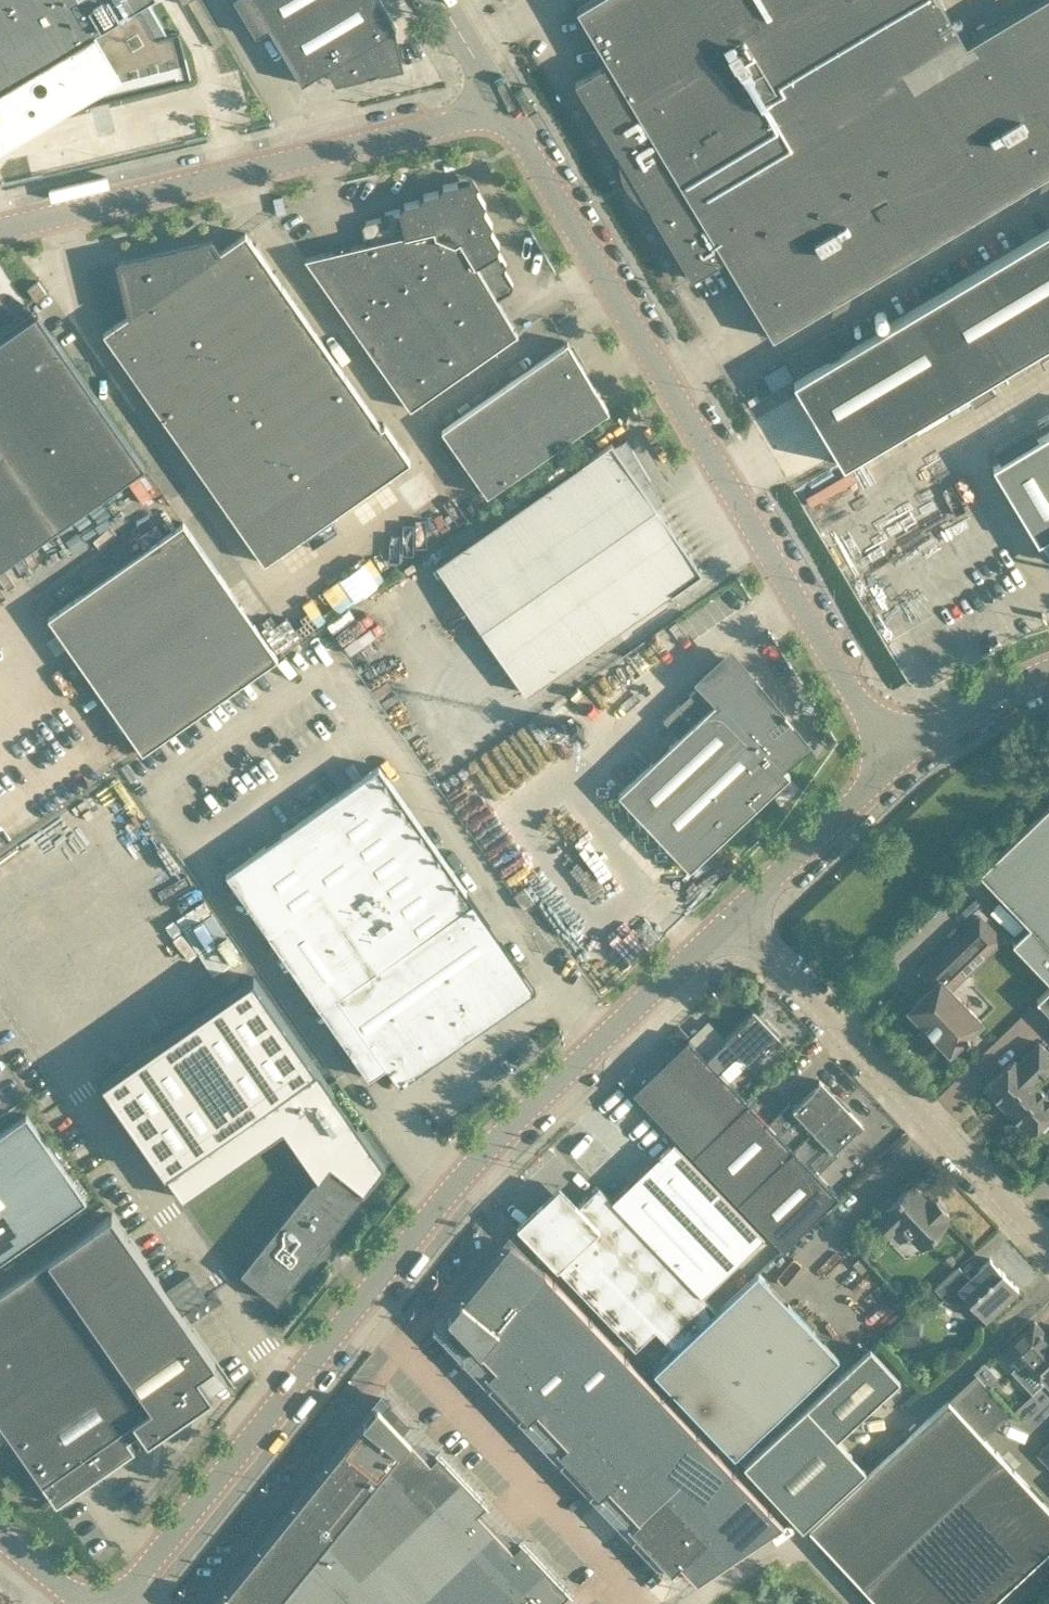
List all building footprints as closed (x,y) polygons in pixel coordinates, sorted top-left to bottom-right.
[(4,140),(104,81),(108,96),(106,96),(107,98),(191,78),(179,30),(168,33),(148,0),(0,0),(0,134),(4,140)] [(256,34),(269,26),(302,82),(329,66),(337,80),(368,72),(367,70),(375,66),(378,70),(403,65),(394,27),(397,26),(382,0),(236,0),(256,34)] [(576,81),(620,155),(620,165),(621,172),(624,181),(628,188),(633,194),(639,199),(649,204),(693,277),(726,257),(758,311),(773,336),(792,325),(1048,172),(1048,0),(1038,0),(994,26),(966,43),(941,0),(590,0),(577,8),(609,61),(576,81)] [(366,242),(306,256),(306,258),(411,408),(511,337),(518,332),(498,298),(512,290),(514,282),(506,269),(507,262),(499,249),(500,242),(492,229),(493,222),(485,209),(486,202),(478,189),(480,188),(473,177),(473,176),(472,175),(459,178),(458,178),(458,179),(458,180),(443,184),(439,189),(424,193),(420,198),(405,202),(401,207),(385,211),(381,216),(366,220),(362,226),(366,242)] [(794,379),(844,464),(1048,341),(1048,227),(794,379)] [(131,312),(104,331),(116,348),(241,526),(265,561),(411,459),(386,424),(383,427),(259,249),(247,232),(246,231),(220,250),(212,239),(146,255),(147,256),(138,258),(138,257),(119,261),(131,312)] [(39,280),(28,288),(36,299),(47,292),(39,280)] [(146,465),(53,332),(50,334),(33,310),(2,332),(6,339),(1,342),(0,340),(0,567),(146,465)] [(845,323),(831,331),(842,349),(856,341),(845,323)] [(842,349),(831,331),(787,357),(798,376),(842,349)] [(442,428),(488,494),(607,411),(610,409),(568,340),(565,341),(566,342),(442,428)] [(994,464),(1039,540),(1048,534),(1048,431),(994,464)] [(614,445),(612,442),(437,564),(526,692),(701,570),(650,496),(659,491),(627,438),(614,445)] [(49,616),(143,750),(278,656),(184,521),(49,616)] [(699,678),(702,681),(663,718),(679,735),(619,792),(690,867),(790,773),(782,764),(807,741),(748,678),(751,675),(728,651),(699,678)] [(569,727),(577,735),(584,728),(577,720),(569,727)] [(228,873),(369,1075),(370,1076),(387,1064),(400,1083),(460,1041),(460,1042),(461,1044),(463,1045),(465,1046),(467,1047),(468,1047),(470,1047),(472,1046),(465,1037),(535,988),(381,766),(228,873)] [(980,871),(1031,924),(1013,941),(1048,978),(1048,805),(980,871)] [(514,893),(525,908),(536,900),(525,886),(514,893)] [(910,1007),(935,1033),(951,1050),(965,1037),(967,1039),(971,1035),(968,1033),(982,1020),(948,985),(955,978),(958,981),(1002,938),(980,914),(921,970),(934,984),(910,1007)] [(249,979),(104,1081),(185,1198),(287,1127),(299,1118),(329,1160),(241,1270),(243,1271),(261,1286),(278,1299),(315,1253),(321,1254),(331,1241),(329,1235),(366,1189),(384,1167),(249,979)] [(1038,998),(1048,1010),(1048,987),(1038,998)] [(728,1038),(709,1056),(720,1068),(739,1050),(749,1061),(776,1035),(777,1036),(778,1035),(777,1034),(780,1031),(767,1016),(764,1019),(753,1008),(752,1010),(753,1011),(726,1036),(728,1038)] [(689,1036),(633,1090),(693,1153),(749,1099),(689,1036)] [(1046,1074),(1048,1071),(1048,1050),(1040,1040),(1023,1056),(1033,1066),(1036,1063),(1046,1074)] [(1030,1133),(1031,1134),(1041,1125),(1043,1127),(1048,1121),(1048,1094),(1014,1058),(985,1086),(1001,1102),(1003,1100),(1009,1106),(1007,1108),(1030,1133)] [(790,1103),(770,1122),(794,1147),(842,1101),(820,1079),(819,1080),(820,1081),(793,1107),(790,1103)] [(749,1099),(693,1153),(738,1200),(758,1181),(794,1147),(749,1099)] [(738,1200),(758,1221),(784,1247),(840,1193),(818,1171),(837,1153),(834,1149),(861,1124),(862,1125),(863,1123),(842,1101),(794,1147),(758,1181),(738,1200)] [(87,1198),(27,1112),(0,1131),(0,1259),(87,1198)] [(674,1139),(612,1199),(703,1294),(765,1234),(674,1139)] [(900,1223),(922,1246),(923,1246),(929,1239),(949,1220),(946,1217),(950,1213),(946,1210),(947,1206),(940,1198),(936,1199),(933,1195),(928,1199),(913,1183),(886,1208),(888,1211),(878,1220),(890,1232),(900,1223)] [(656,1329),(675,1349),(717,1309),(703,1294),(612,1199),(599,1185),(579,1204),(560,1184),(517,1224),(636,1348),(656,1329)] [(183,1313),(112,1212),(0,1290),(0,1419),(8,1431),(8,1432),(57,1502),(135,1447),(129,1438),(142,1429),(148,1438),(213,1393),(199,1373),(216,1361),(183,1313)] [(852,1236),(845,1242),(852,1250),(859,1243),(852,1236)] [(865,1237),(859,1243),(852,1250),(867,1264),(880,1252),(865,1237)] [(473,1341),(481,1350),(546,1269),(545,1269),(510,1241),(464,1299),(463,1298),(449,1315),(453,1321),(448,1330),(447,1330),(446,1330),(466,1351),(467,1350),(466,1350),(473,1341)] [(970,1300),(986,1317),(1003,1301),(1010,1302),(1010,1295),(1019,1287),(1003,1269),(1002,1269),(991,1257),(970,1276),(960,1264),(935,1287),(947,1299),(959,1288),(970,1299),(970,1300)] [(488,1374),(508,1396),(591,1318),(546,1269),(481,1350),(482,1351),(497,1366),(488,1374)] [(717,1309),(675,1349),(676,1349),(654,1370),(735,1455),(839,1356),(759,1271),(718,1310),(717,1309)] [(959,1288),(947,1299),(970,1300),(970,1299),(959,1288)] [(538,1410),(553,1426),(627,1356),(591,1318),(508,1396),(529,1418),(538,1410)] [(1002,1349),(1017,1365),(1015,1367),(1012,1369),(1033,1392),(1045,1381),(1048,1385),(1048,1334),(1035,1319),(1019,1334),(1002,1349)] [(900,1321),(899,1345),(919,1346),(920,1322),(900,1321)] [(745,1464),(803,1527),(866,1469),(837,1437),(900,1378),(871,1347),(745,1464)] [(609,1486),(624,1502),(699,1432),(627,1356),(553,1426),(568,1442),(559,1450),(600,1494),(609,1486)] [(977,1372),(989,1385),(996,1378),(984,1365),(977,1372)] [(933,1413),(810,1527),(881,1603),(989,1603),(1048,1548),(1048,1506),(982,1434),(1006,1412),(985,1389),(989,1385),(977,1372),(933,1413)] [(1045,1381),(1033,1392),(1008,1415),(1012,1420),(1027,1420),(1048,1400),(1048,1385),(1045,1381)] [(365,1421),(295,1508),(330,1537),(331,1535),(410,1437),(402,1429),(409,1420),(410,1421),(411,1420),(391,1399),(383,1407),(378,1402),(363,1421),(365,1421)] [(699,1432),(624,1502),(640,1518),(631,1526),(672,1570),(681,1561),(695,1577),(697,1579),(784,1522),(699,1432)] [(331,1535),(363,1569),(463,1475),(439,1450),(430,1458),(414,1441),(410,1437),(331,1535)] [(1039,1452),(1048,1462),(1048,1443),(1039,1452)] [(388,1603),(414,1603),(496,1527),(478,1508),(487,1500),(483,1496),(463,1475),(363,1569),(359,1573),(388,1603)] [(330,1537),(295,1508),(227,1592),(226,1591),(215,1603),(276,1603),(330,1537)] [(414,1603),(502,1603),(546,1563),(522,1538),(513,1546),(496,1527),(414,1603)] [(359,1573),(363,1569),(331,1535),(330,1537),(276,1603),(388,1603),(359,1573)] [(546,1563),(502,1603),(568,1603),(561,1596),(570,1588),(546,1563)] [(1040,1577),(1047,1585),(1048,1583),(1048,1569),(1040,1577)]
